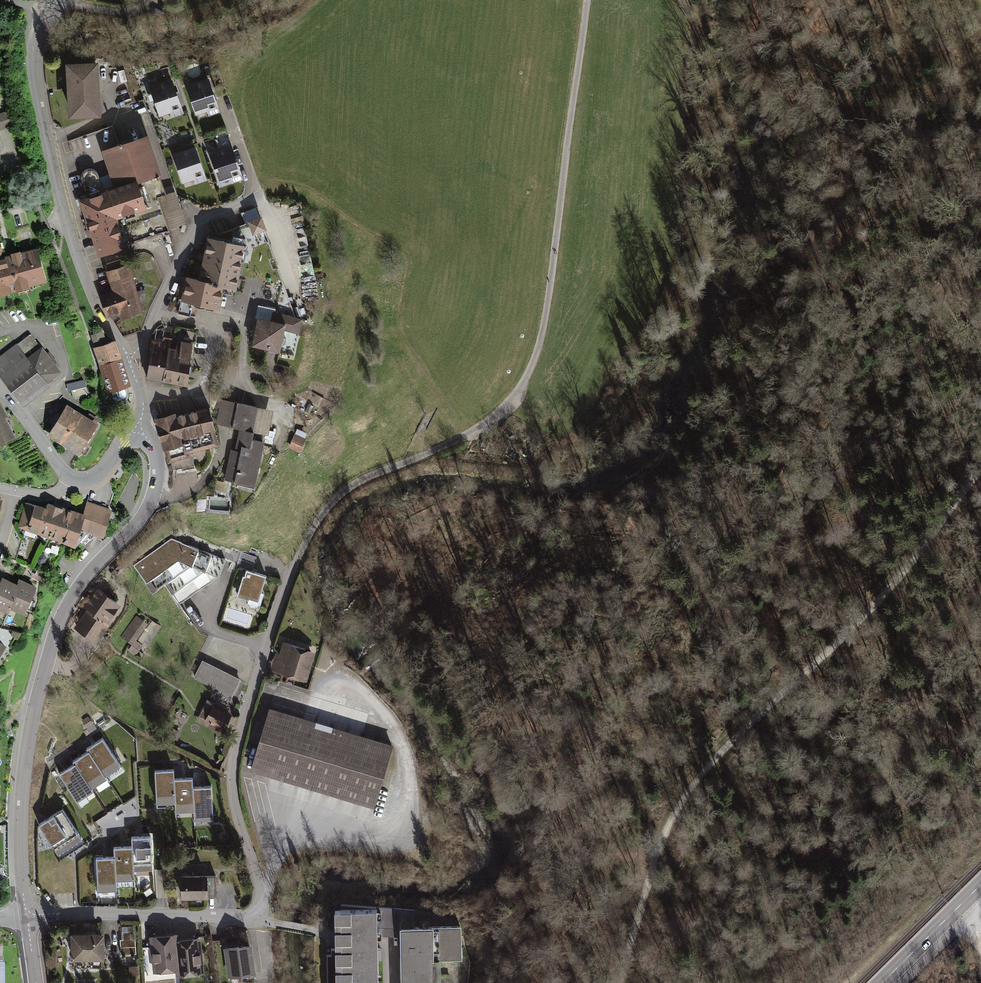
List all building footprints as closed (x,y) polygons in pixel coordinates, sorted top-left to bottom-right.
[(98,59),(66,61),(69,114),(101,112),(98,59)] [(219,110),(209,79),(188,86),(198,117),(219,110)] [(183,111),(172,80),(151,87),(161,118),(183,111)] [(0,112),(0,129),(12,125),(7,110),(0,112)] [(147,133),(103,149),(116,184),(135,177),(136,180),(161,171),(147,133)] [(206,178),(195,147),(174,154),(184,185),(206,178)] [(242,178),(231,147),(210,154),(221,185),(242,178)] [(116,184),(79,198),(94,239),(99,253),(126,243),(116,214),(145,204),(136,180),(135,177),(116,184)] [(260,208),(245,212),(252,240),(267,236),(260,208)] [(245,245),(208,238),(204,261),(200,280),(183,276),(182,285),(178,303),(220,311),(224,288),(237,291),(245,245)] [(12,293),(11,289),(16,288),(17,293),(31,290),(30,286),(46,282),(36,248),(20,253),(19,250),(10,253),(11,257),(3,259),(0,249),(0,296),(12,293)] [(130,265),(108,271),(113,291),(99,295),(102,306),(105,316),(120,312),(122,319),(143,313),(140,301),(133,278),(130,265)] [(271,319),(257,316),(252,343),(281,350),(285,330),(301,333),(304,316),(273,310),(271,319)] [(109,389),(130,383),(115,337),(108,340),(105,329),(94,333),(97,345),(95,345),(109,389)] [(0,355),(0,376),(21,402),(58,373),(28,334),(0,355)] [(162,342),(153,341),(146,381),(185,388),(193,344),(178,341),(177,348),(170,347),(172,339),(163,337),(162,342)] [(86,383),(70,383),(70,393),(87,392),(86,383)] [(274,412),(221,400),(216,424),(241,430),(253,432),(269,436),(274,412)] [(96,424),(66,404),(47,434),(77,453),(96,424)] [(12,435),(2,416),(5,414),(0,406),(0,441),(12,435)] [(171,412),(151,418),(160,449),(162,449),(165,462),(187,456),(186,452),(215,444),(204,406),(172,415),(171,412)] [(252,440),(253,432),(241,430),(236,452),(232,451),(225,481),(254,487),(264,443),(252,440)] [(305,439),(295,435),(289,448),(299,452),(305,439)] [(40,507),(23,502),(14,527),(69,545),(75,528),(80,513),(54,505),(47,502),(42,501),(40,507)] [(80,513),(75,528),(99,536),(108,510),(84,502),(80,513)] [(165,586),(178,604),(218,576),(226,560),(221,558),(202,551),(187,545),(171,539),(134,567),(152,595),(165,586)] [(256,558),(242,553),(238,567),(247,569),(252,571),(256,558)] [(252,571),(247,569),(245,575),(243,575),(237,595),(250,599),(248,604),(258,608),(262,594),(259,593),(265,575),(252,571)] [(20,586),(4,578),(0,587),(0,611),(7,614),(10,608),(20,586)] [(37,587),(22,580),(20,586),(10,608),(24,615),(37,587)] [(118,603),(95,589),(71,628),(95,642),(118,603)] [(145,623),(135,616),(119,637),(130,645),(127,649),(134,654),(140,645),(133,639),(145,623)] [(154,621),(141,641),(149,646),(163,627),(154,621)] [(316,651),(284,642),(281,654),(276,652),(271,671),(307,682),(316,651)] [(241,680),(203,661),(195,677),(232,696),(241,680)] [(207,700),(199,717),(224,729),(231,715),(214,707),(215,704),(207,700)] [(393,747),(269,708),(250,771),(280,780),(338,798),(373,809),(393,747)] [(91,715),(82,720),(88,731),(97,726),(91,715)] [(88,751),(105,776),(119,767),(102,740),(94,745),(87,749),(88,751)] [(107,779),(105,776),(88,751),(80,757),(73,762),(75,764),(91,789),(107,779)] [(92,791),(91,789),(75,764),(66,770),(59,774),(77,801),(92,791)] [(156,804),(175,803),(174,779),(173,770),(154,771),(156,804)] [(192,778),(174,779),(175,803),(175,812),(193,811),(192,787),(192,778)] [(192,787),(193,811),(194,820),(213,820),(210,787),(192,787)] [(81,838),(62,810),(40,824),(59,853),(81,838)] [(131,845),(133,874),(152,872),(149,835),(130,836),(131,845)] [(111,846),(112,856),(114,883),(134,881),(133,874),(131,845),(111,846)] [(115,892),(114,883),(112,856),(93,857),(96,894),(115,892)] [(215,878),(179,878),(180,900),(208,900),(208,898),(215,897),(215,878)] [(337,949),(380,949),(380,934),(402,935),(402,926),(417,926),(415,909),(379,905),(379,907),(342,904),(342,908),(336,908),(337,949)] [(402,935),(403,960),(403,982),(443,982),(443,959),(464,958),(463,925),(417,926),(402,926),(402,935)] [(103,931),(71,931),(71,958),(88,957),(88,965),(101,965),(101,957),(103,957),(103,931)] [(176,931),(148,935),(153,972),(177,968),(179,968),(175,937),(176,937),(176,931)] [(199,935),(176,937),(175,937),(179,968),(177,968),(177,975),(203,972),(199,935)] [(135,938),(120,939),(121,954),(136,953),(135,938)] [(252,943),(223,947),(227,976),(256,973),(252,943)] [(337,949),(332,949),(332,954),(327,954),(327,982),(380,982),(380,949),(337,949)] [(137,964),(129,964),(130,974),(138,973),(137,964)]
